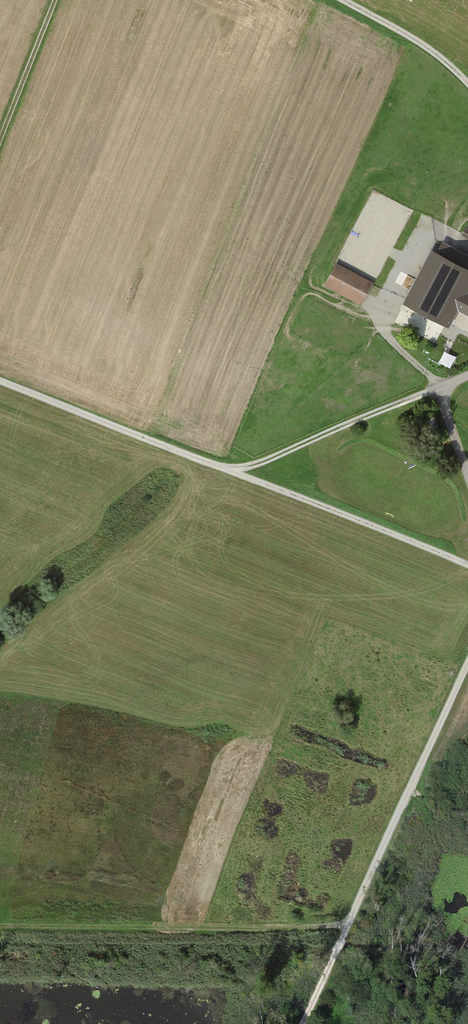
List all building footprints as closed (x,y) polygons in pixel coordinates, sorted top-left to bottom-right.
[(431,251),(403,305),(450,329),(458,312),(467,317),(467,294),(467,293),(467,292),(467,258),(444,246),(439,255),(431,251)] [(373,285),(336,265),(324,288),(361,307),(373,285)] [(445,351),(440,362),(451,367),(456,356),(445,351)] [(441,800),(431,796),(427,807),(437,810),(441,800)]
